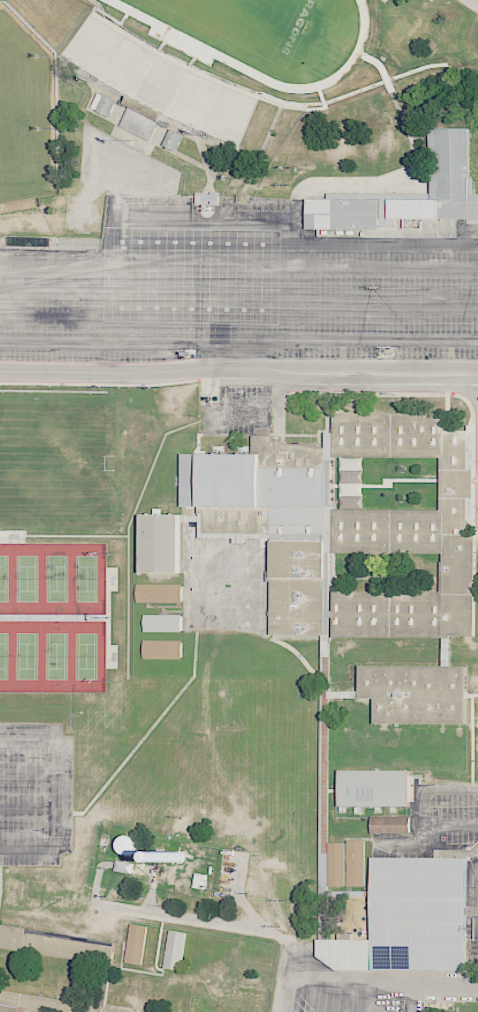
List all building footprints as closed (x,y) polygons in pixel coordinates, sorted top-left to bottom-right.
[(100,92),(118,102),(111,118),(92,107),(100,92)] [(471,193),(477,193),(477,218),(397,217),(396,229),(309,227),(309,199),(328,198),(329,191),(431,192),(434,126),(471,126),(471,193)] [(172,129),(185,136),(177,151),(164,144),(172,129)] [(198,203),(219,202),(219,192),(198,193),(198,203)] [(334,591),(334,636),(476,634),(475,534),(466,532),(468,497),(474,497),(474,469),(468,468),(469,431),(446,430),(446,413),(335,411),(336,455),(443,458),(442,509),(336,508),(336,551),(443,553),(442,590),(334,591)] [(326,446),(317,446),(316,442),(286,442),(286,440),(274,439),(274,434),(254,433),(254,445),(262,446),(262,452),(183,452),(183,505),(200,506),(200,512),(205,513),(206,531),(272,533),(326,532),(326,446)] [(147,513),(184,513),(184,571),(146,571),(147,513)] [(273,539),(326,540),(326,634),(272,633),(273,539)] [(138,584),(183,584),(183,602),(138,601),(138,584)] [(145,614),(183,614),(184,631),(145,632),(145,614)] [(145,640),(183,640),(183,659),(145,658),(145,640)] [(362,665),(469,666),(469,724),(377,723),(377,699),(362,699),(362,665)] [(341,770),(410,769),(410,805),(341,805),(341,770)] [(373,816),(410,816),(411,833),(372,832),(373,816)] [(123,836),(122,854),(141,854),(142,837),(123,836)] [(349,840),(366,840),(366,886),(349,885),(349,840)] [(330,842),(347,842),(347,885),(330,885),(330,842)] [(181,853),(180,852),(178,851),(176,851),(175,852),(174,853),(173,855),(172,856),(173,858),(173,860),(175,861),(176,862),(178,862),(180,861),(181,860),(182,859),(183,858),(183,856),(182,854),(181,853)] [(319,939),(373,940),(373,857),(467,857),(466,970),(337,969),(318,956),(319,939)] [(116,871),(134,874),(136,863),(118,860),(116,871)] [(208,874),(196,872),(194,887),(205,889),(208,874)] [(132,923),(148,926),(143,965),(126,962),(132,923)] [(170,930),(188,932),(181,970),(165,968),(170,930)] [(22,1007),(45,1010),(47,995),(0,989),(0,1011),(22,1011),(22,1007)]
